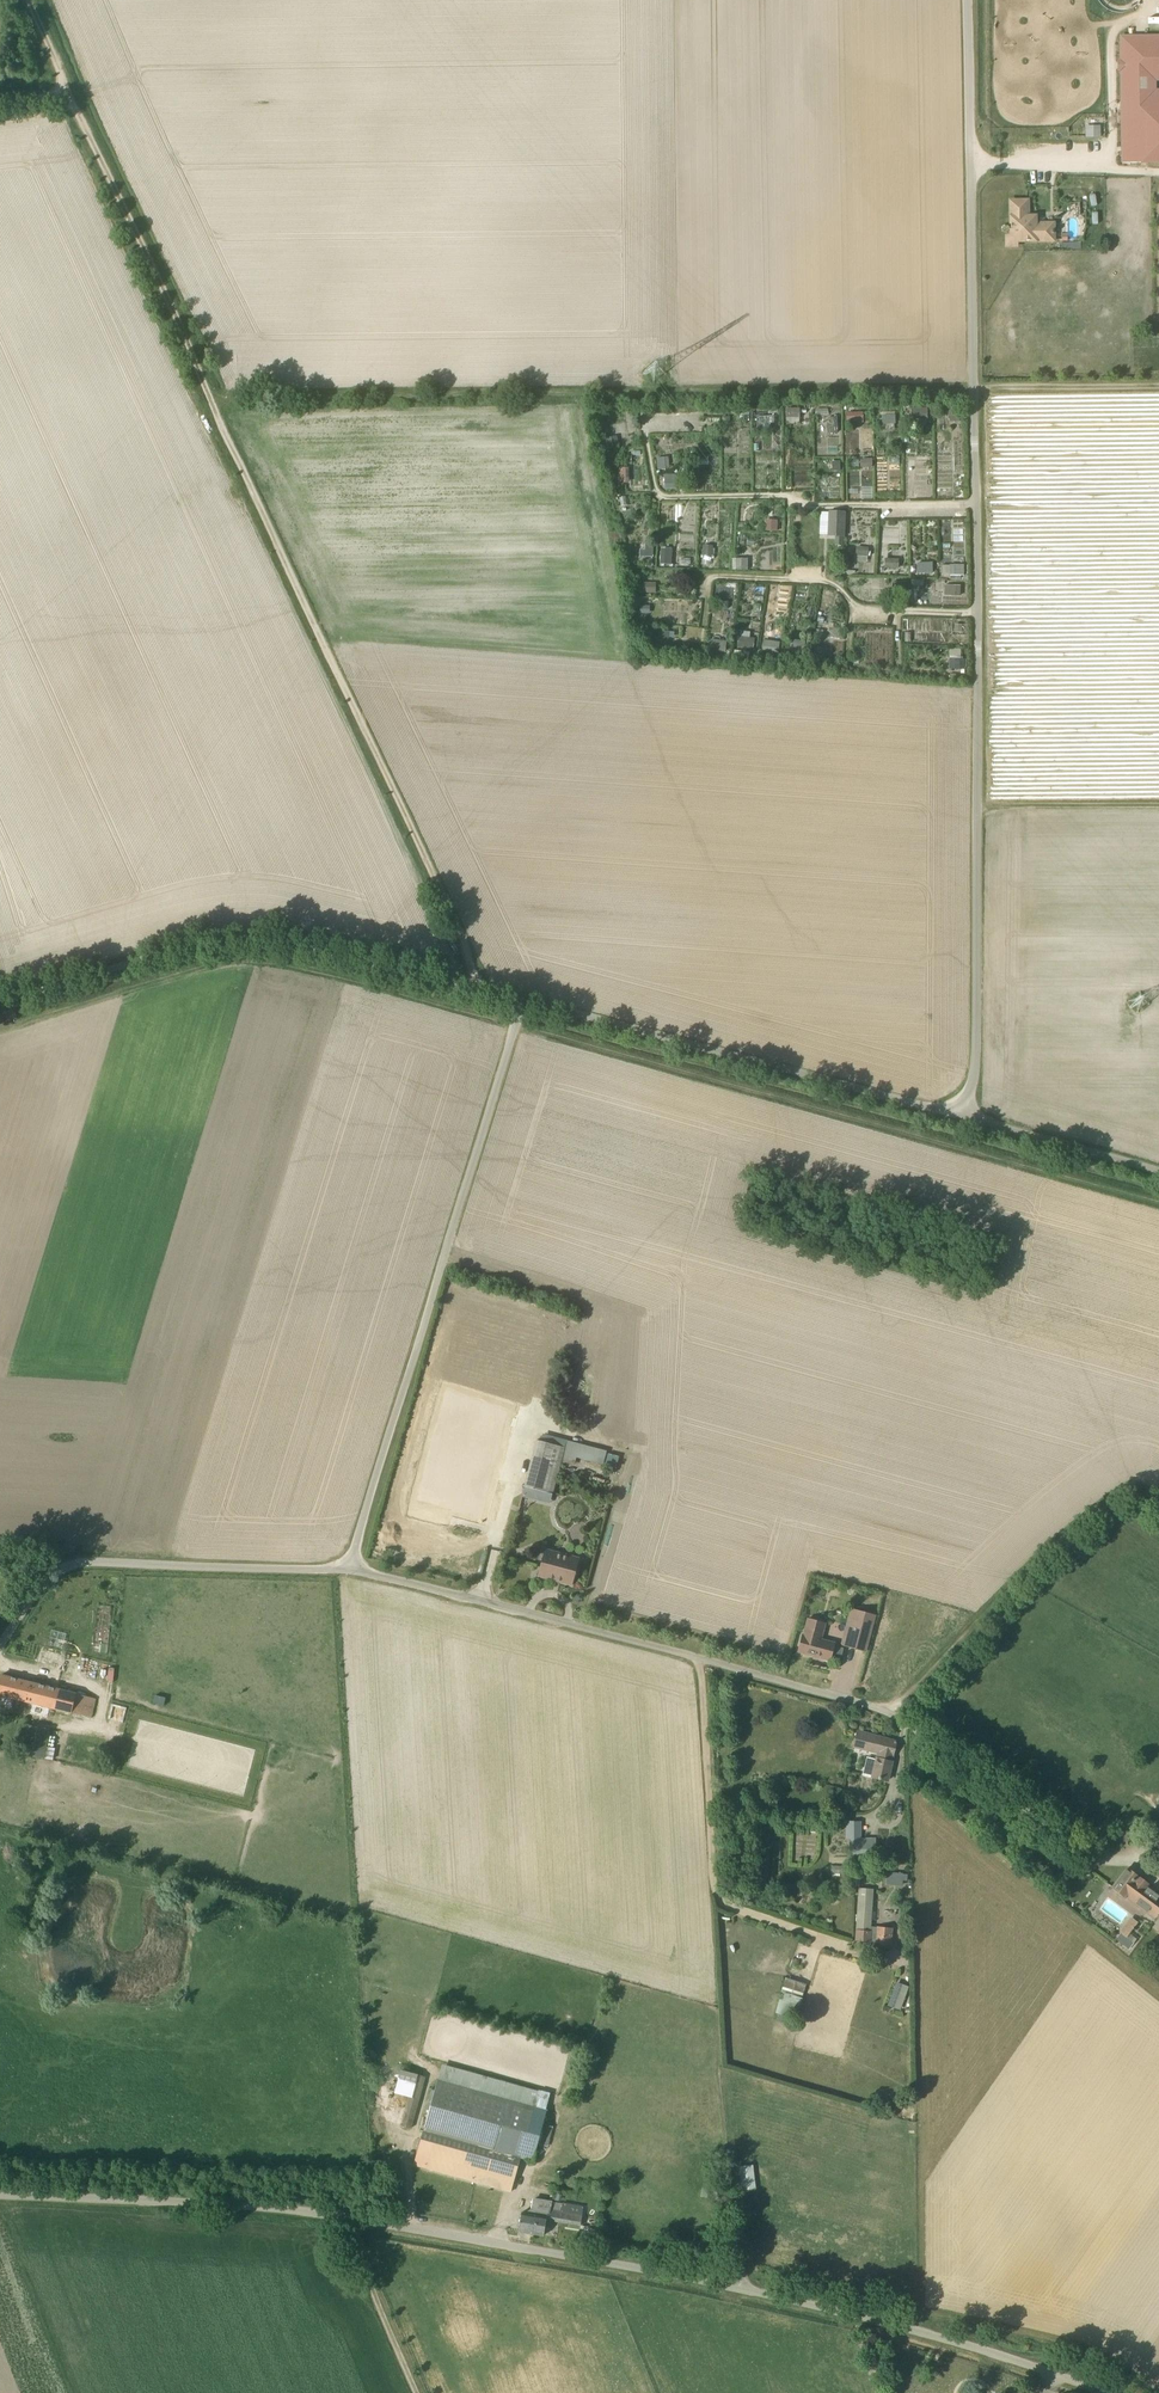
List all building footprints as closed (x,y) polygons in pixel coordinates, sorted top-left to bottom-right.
[(1158,81),(1158,36),(1121,37),(1123,163),(1158,162),(1158,90),(1157,90),(1157,81),(1158,81)] [(1101,136),(1101,125),(1086,125),(1087,137),(1101,136)] [(1028,217),(1028,201),(1011,201),(1012,236),(1017,241),(1054,241),(1054,224),(1036,224),(1036,217),(1028,217)] [(948,408),(948,416),(959,416),(959,407),(948,408)] [(787,418),(800,417),(800,408),(786,408),(787,418)] [(911,408),(911,419),(928,419),(927,408),(911,408)] [(847,423),(852,423),(861,422),(862,422),(862,412),(847,412),(847,423)] [(882,416),(882,424),(896,424),(895,415),(893,415),(884,416),(882,416)] [(836,417),(827,417),(828,432),(837,431),(836,417)] [(616,436),(606,438),(608,449),(619,446),(616,436)] [(658,470),(666,469),(665,457),(657,458),(658,470)] [(861,467),(872,467),(872,458),(861,458),(861,467)] [(832,461),(832,471),(840,471),(840,461),(832,461)] [(629,467),(618,467),(618,483),(629,483),(629,467)] [(665,475),(665,489),(676,489),(676,474),(665,475)] [(830,512),(829,535),(836,535),(835,545),(843,545),(843,536),(844,514),(846,514),(846,512),(843,512),(843,513),(830,512)] [(765,519),(764,531),(777,531),(778,520),(765,519)] [(653,544),(640,544),(639,557),(652,557),(653,544)] [(713,546),(703,545),(703,554),(713,555),(713,546)] [(868,557),(868,548),(856,546),(856,556),(868,557)] [(672,548),(661,548),(660,564),(671,565),(672,548)] [(736,558),(736,570),(748,570),(748,558),(736,558)] [(899,569),(899,559),(885,558),(885,568),(889,568),(889,570),(894,570),(894,569),(899,569)] [(933,573),(932,562),(917,563),(917,574),(933,573)] [(950,575),(964,575),(964,565),(950,565),(950,575)] [(906,582),(893,582),(892,594),(906,595),(906,582)] [(643,583),(643,586),(643,591),(643,594),(656,594),(656,583),(643,583)] [(961,585),(952,585),(951,596),(961,596),(961,585)] [(658,640),(672,642),(673,631),(659,629),(658,640)] [(753,649),(755,638),(739,636),(738,648),(753,649)] [(711,639),(710,650),(725,652),(726,641),(711,639)] [(792,639),(791,652),(804,654),(806,641),(792,639)] [(780,642),(764,640),(762,651),(778,653),(780,642)] [(813,658),(826,660),(828,649),(815,646),(813,658)] [(950,648),(949,659),(949,668),(964,669),(965,659),(963,659),(963,648),(950,648)] [(540,1333),(561,1337),(563,1325),(543,1321),(540,1333)] [(557,1477),(534,1471),(529,1469),(525,1486),(540,1490),(553,1493),(553,1492),(555,1483),(557,1477)] [(525,1486),(522,1496),(537,1500),(540,1490),(525,1486)] [(522,1512),(533,1513),(534,1501),(523,1500),(522,1512)] [(572,1585),(579,1558),(545,1549),(538,1576),(572,1585)] [(841,1644),(865,1651),(875,1615),(850,1608),(841,1644)] [(830,1660),(835,1643),(821,1639),(825,1623),(808,1618),(804,1634),(803,1634),(798,1652),(830,1660)] [(0,1680),(0,1695),(90,1718),(95,1698),(1,1675),(0,1680)] [(110,1719),(124,1720),(125,1706),(111,1705),(110,1719)] [(872,1777),(887,1780),(897,1741),(857,1731),(853,1747),(878,1753),(872,1777)] [(860,1821),(849,1821),(849,1859),(876,1859),(876,1838),(860,1838),(860,1821)] [(1127,1868),(1113,1887),(1125,1896),(1125,1895),(1155,1917),(1158,1911),(1158,1896),(1137,1879),(1139,1877),(1127,1868)] [(888,1872),(887,1884),(890,1884),(891,1880),(899,1880),(899,1884),(902,1884),(903,1879),(903,1873),(903,1872),(888,1872)] [(871,1927),(873,1888),(859,1888),(856,1940),(876,1942),(876,1944),(891,1945),(892,1927),(877,1926),(877,1927),(871,1927)] [(1120,1933),(1115,1939),(1129,1949),(1134,1943),(1126,1937),(1138,1922),(1131,1917),(1119,1932),(1120,1933)] [(787,2019),(795,2021),(807,1984),(786,1977),(775,2011),(779,2013),(777,2020),(786,2023),(787,2019)] [(909,1987),(897,1982),(888,2005),(901,2010),(909,1987)] [(401,2125),(410,2127),(424,2076),(415,2073),(401,2125)] [(512,2190),(521,2157),(533,2161),(547,2110),(438,2080),(415,2163),(512,2190)] [(386,2201),(399,2201),(399,2187),(386,2187),(386,2201)] [(550,2211),(552,2201),(533,2198),(531,2214),(521,2212),(518,2231),(534,2233),(537,2215),(547,2216),(547,2211),(550,2211)] [(584,2207),(563,2203),(552,2201),(550,2211),(547,2211),(547,2216),(537,2215),(534,2233),(544,2235),(547,2219),(580,2225),(584,2207)]
